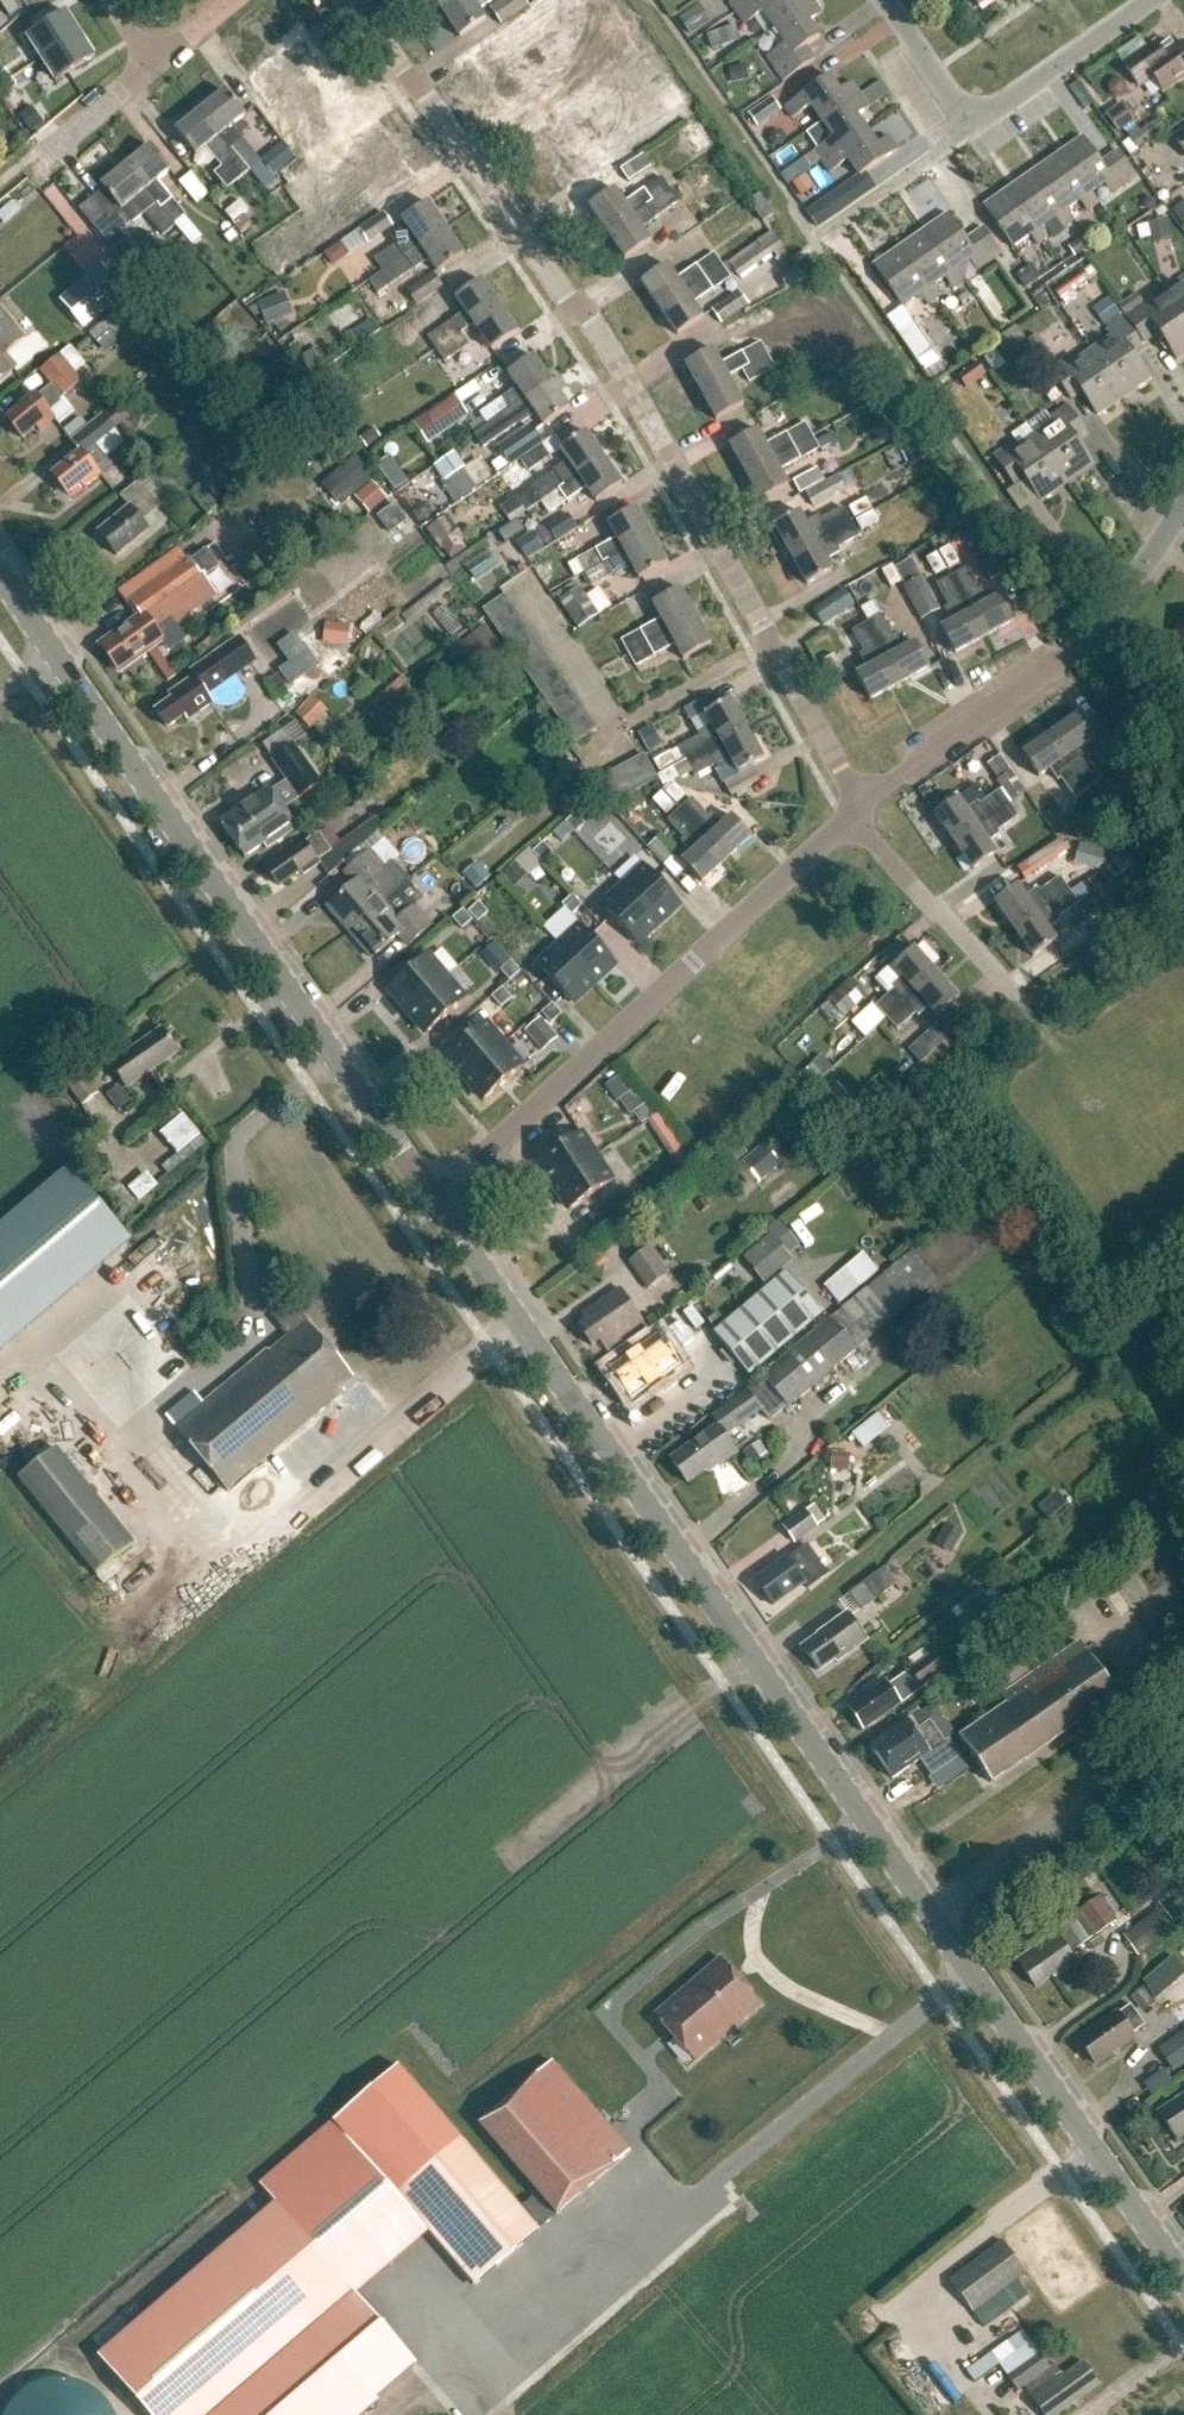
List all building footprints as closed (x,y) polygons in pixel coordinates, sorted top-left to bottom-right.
[(441,11),(458,0),(433,0),(441,11)] [(459,38),(485,21),(476,8),(487,0),(458,0),(441,11),(459,38)] [(501,26),(529,6),(525,0),(504,0),(490,9),(501,26)] [(737,13),(756,0),(733,0),(730,2),(737,13)] [(775,27),(813,1),(813,0),(756,0),(737,13),(745,24),(764,11),(775,27)] [(767,56),(784,81),(816,59),(807,46),(820,37),(809,22),(822,14),(813,1),(775,27),(786,43),(767,56)] [(680,20),(690,34),(704,24),(694,10),(680,20)] [(27,38),(41,60),(80,35),(66,12),(27,38)] [(718,32),(707,36),(712,50),(723,47),(718,32)] [(95,58),(80,35),(41,60),(56,83),(95,58)] [(555,35),(543,43),(548,51),(560,42),(555,35)] [(515,36),(477,62),(494,88),(533,61),(515,36)] [(304,41),(278,59),(306,97),(331,79),(304,41)] [(1163,93),(1183,79),(1183,43),(1183,41),(1156,59),(1148,48),(1124,65),(1139,86),(1153,77),(1163,93)] [(560,42),(548,51),(554,59),(566,50),(560,42)] [(278,59),(253,77),(281,115),(306,97),(278,59)] [(533,61),(494,88),(512,113),(550,87),(533,61)] [(12,79),(7,71),(0,75),(0,87),(12,79)] [(823,121),(861,95),(852,82),(840,91),(831,79),(832,78),(830,76),(785,107),(793,118),(812,105),(823,121)] [(12,79),(0,87),(6,95),(17,87),(12,79)] [(29,83),(16,89),(26,110),(38,105),(29,83)] [(200,112),(249,172),(261,162),(242,141),(244,139),(233,125),(244,117),(225,92),(200,112)] [(823,161),(867,131),(857,116),(870,108),(861,95),(823,121),(834,137),(815,150),(823,161)] [(773,98),(749,114),(757,126),(781,110),(773,98)] [(1134,113),(1125,100),(1106,113),(1115,126),(1134,113)] [(615,104),(603,112),(609,120),(621,112),(615,104)] [(578,109),(540,135),(555,157),(593,131),(578,109)] [(214,175),(227,191),(249,172),(200,112),(175,133),(195,157),(205,148),(222,169),(214,175)] [(621,112),(609,120),(614,128),(626,120),(621,112)] [(1128,135),(1135,145),(1163,126),(1156,116),(1128,135)] [(332,117),(324,123),(333,134),(341,129),(332,117)] [(324,123),(317,128),(325,140),(333,134),(324,123)] [(709,123),(694,133),(701,144),(716,133),(709,123)] [(373,124),(335,150),(352,176),(391,150),(373,124)] [(593,131),(555,157),(570,179),(608,153),(593,131)] [(858,174),(860,176),(899,150),(890,137),(877,145),(867,131),(823,161),(830,173),(849,160),(859,173),(858,174)] [(1175,137),(1183,151),(1183,131),(1175,137)] [(1087,195),(1092,192),(1105,183),(1112,193),(1136,176),(1118,151),(1101,163),(1083,136),(1058,154),(1087,195)] [(261,163),(277,177),(295,158),(279,143),(261,163)] [(126,165),(146,190),(170,170),(150,146),(126,165)] [(391,150),(352,176),(370,202),(408,175),(391,150)] [(1062,212),(1067,209),(1080,200),(1088,211),(1099,202),(1092,192),(1087,195),(1058,154),(1034,172),(1062,212)] [(620,170),(629,182),(651,168),(642,155),(620,170)] [(804,174),(797,164),(781,175),(789,185),(804,174)] [(146,214),(163,235),(175,225),(156,202),(146,190),(126,165),(100,185),(112,200),(102,209),(120,232),(131,222),(122,210),(134,200),(144,215),(146,214)] [(174,175),(191,197),(203,188),(186,166),(174,175)] [(1037,230),(1043,226),(1055,217),(1063,228),(1075,220),(1067,209),(1062,212),(1034,172),(1009,189),(1037,230)] [(589,208),(607,234),(670,190),(662,178),(624,203),(615,190),(589,208)] [(331,179),(319,187),(325,195),(337,187),(331,179)] [(337,187),(325,195),(330,203),(342,195),(337,187)] [(819,204),(830,219),(852,203),(842,189),(819,204)] [(1037,230),(1009,189),(984,206),(1013,247),(1031,234),(1038,245),(1050,237),(1043,226),(1037,230)] [(670,190),(607,234),(625,260),(651,242),(641,228),(679,203),(670,190)] [(156,202),(175,225),(186,216),(167,193),(156,202)] [(241,218),(256,206),(247,195),(232,207),(241,218)] [(751,207),(763,223),(774,215),(760,195),(749,203),(751,207)] [(1183,226),(1183,202),(1172,210),(1183,226)] [(374,259),(383,271),(446,229),(431,207),(404,226),(406,229),(392,238),(396,244),(374,259)] [(948,213),(923,231),(959,283),(964,279),(957,269),(970,260),(977,270),(1002,253),(983,227),(966,239),(948,213)] [(359,231),(368,244),(393,227),(384,214),(359,231)] [(1171,218),(1150,222),(1153,241),(1174,237),(1171,218)] [(688,257),(721,235),(714,225),(681,247),(688,257)] [(370,280),(379,293),(427,259),(442,280),(469,262),(446,229),(383,271),(370,280)] [(923,231),(899,248),(935,300),(940,296),(933,286),(946,277),(953,287),(959,283),(923,231)] [(730,263),(739,277),(784,246),(774,232),(730,263)] [(874,266),(902,307),(921,294),(928,304),(935,300),(899,248),(874,266)] [(667,266),(641,284),(659,310),(723,266),(714,253),(676,280),(667,266)] [(85,329),(125,294),(102,266),(61,301),(85,329)] [(723,266),(659,310),(677,335),(703,318),(694,304),(731,278),(723,266)] [(1111,292),(1092,266),(1057,291),(1065,301),(1089,283),(1101,300),(1111,292)] [(1036,281),(1028,267),(1016,275),(1025,289),(1036,281)] [(781,277),(785,290),(804,279),(797,268),(781,277)] [(408,292),(417,305),(442,287),(434,275),(408,292)] [(1183,317),(1183,276),(1179,280),(1183,286),(1170,296),(1183,317)] [(436,350),(461,334),(474,325),(499,307),(481,281),(455,299),(466,313),(453,322),(452,321),(428,338),(436,350)] [(711,311),(721,324),(749,305),(739,291),(711,311)] [(285,292),(258,302),(267,325),(294,315),(285,292)] [(1137,294),(1119,307),(1126,316),(1144,304),(1137,294)] [(1177,360),(1183,355),(1183,317),(1170,296),(1156,305),(1152,299),(1144,304),(1126,316),(1144,343),(1159,333),(1177,360)] [(123,306),(104,320),(115,335),(134,320),(123,306)] [(15,367),(17,370),(32,358),(19,342),(26,337),(2,308),(0,309),(0,380),(15,367)] [(502,310),(474,330),(494,358),(522,338),(502,310)] [(1092,351),(1123,397),(1149,379),(1133,356),(1144,348),(1124,319),(1107,331),(1111,337),(1092,351)] [(923,322),(913,331),(931,353),(942,344),(923,322)] [(1030,340),(1043,360),(1053,354),(1039,333),(1030,340)] [(439,354),(445,364),(471,346),(464,336),(439,354)] [(998,346),(1004,355),(1016,346),(1010,337),(998,346)] [(685,365),(701,393),(728,378),(742,370),(768,356),(761,343),(721,365),(713,350),(685,365)] [(59,353),(75,373),(84,365),(68,346),(59,353)] [(1082,391),(1098,414),(1123,397),(1092,351),(1073,364),(1068,358),(1051,369),(1071,399),(1082,391)] [(6,419),(22,439),(36,427),(40,432),(56,419),(50,412),(61,403),(59,401),(81,383),(59,356),(41,372),(54,387),(39,399),(35,395),(6,419)] [(768,356),(742,370),(749,383),(775,369),(768,356)] [(488,426),(552,382),(538,361),(510,379),(516,389),(480,414),(488,426)] [(988,373),(979,361),(959,376),(968,389),(988,373)] [(701,393),(716,421),(744,405),(728,378),(701,393)] [(569,409),(552,382),(488,426),(474,436),(483,448),(520,423),(521,424),(536,415),(544,427),(569,409)] [(414,425),(427,442),(466,413),(454,396),(414,425)] [(72,442),(80,452),(52,475),(68,495),(81,485),(84,490),(101,477),(95,469),(107,460),(96,448),(115,432),(111,427),(129,413),(117,398),(99,412),(103,417),(72,442)] [(1034,437),(1066,483),(1092,465),(1076,442),(1087,434),(1067,405),(1050,417),(1054,423),(1034,437)] [(730,445),(746,475),(813,438),(805,424),(765,445),(757,430),(730,445)] [(498,448),(510,466),(542,444),(530,426),(498,448)] [(746,475),(760,501),(788,486),(780,471),(820,450),(822,454),(838,445),(832,434),(816,443),(813,438),(746,475)] [(519,495),(526,506),(529,510),(606,457),(590,435),(563,455),(567,461),(519,495)] [(1025,477),(1041,500),(1066,483),(1034,437),(1016,450),(1011,443),(993,455),(1014,485),(1025,477)] [(521,461),(529,472),(550,457),(543,446),(521,461)] [(354,457),(329,480),(348,501),(373,478),(354,457)] [(622,485),(604,459),(541,502),(549,514),(587,488),(596,502),(622,485)] [(448,478),(451,483),(444,487),(455,503),(478,487),(464,467),(448,478)] [(156,468),(121,497),(130,507),(99,533),(118,556),(151,529),(144,520),(159,507),(157,505),(174,491),(156,468)] [(793,481),(800,494),(824,481),(817,468),(793,481)] [(838,476),(806,494),(813,507),(846,489),(838,476)] [(371,483),(355,498),(369,513),(385,499),(371,483)] [(849,509),(855,520),(872,510),(866,499),(849,509)] [(394,504),(378,517),(391,533),(407,521),(394,504)] [(775,526),(791,556),(851,523),(843,508),(822,520),(820,516),(806,523),(800,512),(775,526)] [(608,524),(623,552),(651,537),(635,509),(608,524)] [(856,521),(861,532),(878,523),(873,512),(856,521)] [(568,514),(547,527),(555,540),(576,527),(568,514)] [(428,530),(442,550),(445,549),(451,558),(466,548),(460,539),(462,537),(448,516),(428,530)] [(499,534),(505,544),(525,530),(518,520),(499,534)] [(791,556),(806,586),(832,572),(826,561),(840,553),(838,549),(859,537),(851,523),(791,556)] [(528,536),(517,543),(527,558),(538,550),(528,536)] [(584,574),(592,587),(616,573),(616,575),(631,566),(639,580),(666,565),(651,537),(623,552),(610,560),(584,574)] [(577,561),(584,574),(610,560),(602,547),(577,561)] [(939,552),(949,569),(959,563),(950,547),(939,552)] [(143,614),(101,644),(109,654),(108,658),(113,666),(118,667),(120,670),(162,640),(159,636),(215,596),(202,579),(217,568),(204,549),(189,560),(133,600),(143,614)] [(1000,573),(987,550),(974,557),(987,580),(1000,573)] [(937,554),(927,560),(936,576),(946,570),(937,554)] [(892,565),(882,571),(891,588),(902,582),(892,565)] [(951,577),(984,638),(1014,622),(1000,596),(989,602),(981,588),(977,591),(965,569),(951,577)] [(903,586),(922,620),(939,610),(920,577),(903,586)] [(941,629),(954,654),(984,638),(951,577),(936,585),(948,607),(944,609),(952,623),(941,629)] [(560,601),(579,629),(599,616),(580,588),(560,601)] [(631,653),(695,617),(680,589),(653,605),(662,621),(649,628),(625,641),(631,653)] [(482,610),(491,622),(513,607),(505,595),(482,610)] [(843,616),(866,606),(862,597),(839,607),(843,616)] [(491,622),(499,635),(522,619),(513,607),(491,622)] [(867,624),(900,685),(930,668),(916,643),(905,649),(897,635),(893,637),(881,616),(867,624)] [(695,617),(631,653),(638,666),(663,653),(662,651),(675,644),(683,660),(711,645),(695,617)] [(499,635),(508,647),(530,631),(522,619),(499,635)] [(327,622),(324,641),(348,644),(351,626),(327,622)] [(857,676),(871,701),(900,685),(867,624),(852,632),(864,653),(860,655),(868,670),(857,676)] [(483,629),(462,646),(482,672),(503,655),(483,629)] [(508,647),(516,658),(538,643),(530,631),(508,647)] [(167,729),(184,718),(187,722),(213,705),(216,707),(223,708),(232,708),(238,706),(242,703),(246,697),(248,692),(237,677),(258,664),(241,639),(191,672),(195,678),(169,696),(172,701),(155,712),(167,729)] [(516,658),(522,667),(544,652),(538,643),(516,658)] [(318,667),(307,651),(279,670),(290,686),(318,667)] [(522,667),(529,677),(551,661),(544,652),(522,667)] [(843,672),(834,655),(824,661),(833,678),(843,672)] [(529,677),(535,686),(557,670),(551,661),(529,677)] [(535,686),(542,696),(564,680),(557,670),(535,686)] [(542,696),(549,706),(571,690),(564,680),(542,696)] [(549,706),(557,717),(579,702),(571,690),(549,706)] [(295,712),(310,726),(327,708),(311,694),(295,712)] [(691,722),(692,722),(705,714),(717,708),(709,695),(684,709),(691,722)] [(686,763),(747,730),(730,700),(705,714),(712,725),(698,733),(700,737),(679,749),(686,763)] [(557,717),(566,730),(588,715),(579,702),(557,717)] [(588,715),(566,730),(575,743),(597,728),(588,715)] [(1077,715),(1049,735),(1089,791),(1102,782),(1088,761),(1091,759),(1083,748),(1094,740),(1077,715)] [(638,732),(648,751),(662,743),(652,725),(638,732)] [(430,728),(421,753),(440,759),(449,734),(430,728)] [(763,760),(747,730),(686,763),(695,778),(716,766),(718,770),(717,770),(723,782),(763,760)] [(1089,791),(1049,735),(1022,754),(1038,779),(1050,771),(1058,782),(1061,780),(1075,801),(1089,791)] [(269,789),(220,824),(232,840),(250,827),(254,832),(284,810),(319,785),(296,749),(275,762),(288,783),(272,794),(269,789)] [(670,752),(654,761),(660,771),(676,762),(670,752)] [(644,756),(632,762),(645,786),(657,780),(644,756)] [(999,756),(986,765),(997,781),(1012,802),(1025,793),(1010,772),(999,756)] [(632,762),(620,769),(633,792),(645,786),(632,762)] [(620,769),(608,775),(621,799),(633,792),(620,769)] [(621,799),(608,775),(597,781),(610,805),(621,799)] [(685,796),(672,782),(664,791),(677,805),(685,796)] [(1041,782),(1026,793),(1047,823),(1062,813),(1041,782)] [(934,815),(953,843),(1009,804),(1000,790),(979,805),(977,802),(966,810),(958,799),(934,815)] [(653,801),(666,815),(675,806),(662,792),(653,801)] [(680,810),(728,861),(752,838),(732,816),(722,825),(712,813),(708,817),(692,799),(680,810)] [(1009,804),(953,843),(972,870),(996,854),(988,843),(1000,835),(998,832),(1018,817),(1009,804)] [(250,827),(232,840),(245,858),(263,845),(267,850),(297,828),(284,810),(254,832),(250,827)] [(682,862),(703,884),(728,861),(680,810),(668,821),(684,839),(681,842),(691,854),(682,862)] [(575,834),(586,824),(576,813),(565,823),(575,834)] [(330,878),(386,830),(376,817),(330,853),(329,851),(317,834),(267,869),(279,887),(301,872),(304,876),(320,864),(330,878)] [(1059,839),(1023,863),(1031,874),(1066,851),(1059,839)] [(543,843),(533,853),(542,863),(553,853),(543,843)] [(328,907),(350,933),(384,903),(370,885),(385,872),(368,853),(345,874),(354,884),(328,907)] [(477,863),(464,875),(475,889),(489,877),(477,863)] [(514,864),(502,875),(512,886),(524,875),(514,864)] [(384,875),(393,890),(406,882),(397,867),(384,875)] [(680,904),(646,867),(624,886),(658,924),(680,904)] [(995,903),(1014,930),(1070,892),(1060,878),(1040,892),(1038,889),(1026,898),(1019,887),(995,903)] [(602,907),(637,944),(658,924),(624,886),(602,907)] [(1070,892),(1014,930),(1033,958),(1057,941),(1049,930),(1061,922),(1059,919),(1079,905),(1070,892)] [(572,895),(562,905),(572,916),(582,906),(572,895)] [(489,913),(479,902),(468,912),(478,923),(489,913)] [(350,933),(372,958),(398,935),(408,946),(431,926),(415,907),(399,920),(384,903),(350,933)] [(473,920),(463,909),(452,919),(462,930),(473,920)] [(560,946),(594,984),(616,963),(581,926),(560,946)] [(572,1004),(594,984),(560,946),(538,967),(572,1004)] [(937,974),(914,949),(892,968),(902,978),(891,988),(894,990),(875,1007),(886,1019),(937,974)] [(446,978),(427,955),(388,988),(407,1011),(446,978)] [(511,961),(500,971),(510,982),(521,972),(511,961)] [(959,999),(937,974),(886,1019),(897,1032),(916,1015),(918,1017),(929,1008),(938,1018),(959,999)] [(466,1001),(446,978),(407,1011),(427,1034),(466,1001)] [(491,997),(501,1008),(512,999),(503,988),(491,997)] [(541,1013),(551,1024),(562,1015),(553,1004),(541,1013)] [(540,1018),(524,1032),(542,1053),(558,1039),(540,1018)] [(940,1021),(907,1051),(917,1063),(919,1065),(952,1035),(940,1021)] [(503,1045),(484,1023),(445,1055),(465,1078),(503,1045)] [(162,1029),(111,1065),(127,1088),(179,1053),(162,1029)] [(522,1068),(503,1045),(465,1078),(484,1101),(522,1068)] [(98,1094),(78,1068),(63,1079),(83,1106),(98,1094)] [(837,1084),(822,1097),(832,1108),(847,1096),(837,1084)] [(120,1085),(107,1094),(118,1110),(131,1101),(120,1085)] [(657,1115),(647,1104),(637,1114),(647,1124),(657,1115)] [(182,1115),(159,1135),(175,1154),(159,1167),(167,1176),(206,1144),(182,1115)] [(596,1157),(580,1133),(537,1160),(553,1185),(554,1185),(596,1157)] [(763,1142),(740,1162),(757,1182),(780,1162),(763,1142)] [(596,1157),(554,1185),(570,1210),(612,1182),(596,1157)] [(832,1167),(824,1159),(816,1167),(823,1175),(832,1167)] [(70,1168),(0,1227),(0,1353),(131,1241),(70,1168)] [(589,1217),(601,1234),(625,1218),(613,1200),(589,1217)] [(758,1249),(776,1271),(790,1259),(786,1254),(798,1245),(779,1222),(755,1242),(760,1248),(758,1249)] [(847,1298),(885,1265),(869,1247),(831,1281),(847,1298)] [(750,1391),(713,1416),(719,1425),(671,1458),(689,1483),(707,1471),(709,1473),(739,1453),(726,1436),(763,1410),(771,1421),(788,1406),(789,1408),(934,1283),(908,1253),(763,1377),(766,1380),(750,1391)] [(632,1275),(650,1302),(671,1288),(653,1261),(632,1275)] [(723,1353),(732,1364),(736,1360),(749,1376),(823,1314),(787,1272),(714,1334),(727,1349),(723,1353)] [(638,1317),(621,1291),(584,1316),(588,1322),(579,1328),(592,1346),(601,1340),(606,1349),(648,1321),(644,1314),(638,1317)] [(166,1417),(226,1491),(344,1392),(341,1389),(352,1379),(294,1308),(279,1321),(291,1336),(271,1354),(268,1350),(204,1404),(195,1393),(166,1417)] [(611,1372),(627,1395),(643,1384),(645,1387),(672,1367),(652,1337),(629,1354),(632,1358),(611,1372)] [(119,1353),(127,1367),(142,1359),(135,1345),(119,1353)] [(132,1411),(144,1404),(132,1381),(120,1387),(132,1411)] [(888,1411),(859,1424),(866,1440),(896,1427),(888,1411)] [(19,1488),(97,1585),(136,1553),(58,1457),(19,1488)] [(807,1511),(783,1526),(795,1543),(818,1528),(807,1511)] [(754,1580),(773,1607),(805,1585),(808,1590),(829,1575),(808,1545),(788,1559),(787,1557),(754,1580)] [(118,1600),(140,1585),(134,1576),(112,1591),(118,1600)] [(848,1594),(861,1612),(886,1593),(873,1576),(848,1594)] [(955,1606),(965,1620),(988,1602),(978,1589),(955,1606)] [(820,1636),(804,1648),(820,1670),(835,1659),(838,1663),(868,1640),(847,1614),(820,1635),(820,1636)] [(1038,1665),(1058,1651),(1043,1629),(989,1667),(1004,1688),(1023,1675),(1027,1680),(1003,1696),(1009,1704),(960,1738),(991,1784),(1024,1761),(1024,1762),(1057,1740),(1056,1739),(1088,1717),(1087,1716),(1117,1696),(1086,1651),(1085,1651),(1080,1643),(1042,1670),(1038,1665)] [(935,1659),(902,1681),(890,1689),(887,1684),(870,1695),(871,1697),(850,1711),(863,1731),(878,1721),(878,1722),(924,1692),(923,1690),(946,1675),(935,1659)] [(948,1740),(944,1743),(930,1723),(916,1732),(909,1722),(871,1748),(893,1779),(926,1756),(930,1761),(924,1765),(932,1777),(960,1757),(948,1740)] [(1116,1919),(1100,1897),(1063,1923),(1065,1926),(1016,1960),(1035,1987),(1052,1976),(1054,1979),(1076,1963),(1069,1952),(1116,1919)] [(1161,1908),(1123,1935),(1136,1954),(1175,1927),(1161,1908)] [(720,1958),(655,2014),(669,2031),(676,2025),(702,2055),(723,2037),(721,2034),(733,2024),(735,2026),(760,2005),(739,1981),(735,1985),(729,1979),(734,1975),(720,1958)] [(1128,1996),(1139,2012),(1153,2003),(1141,1986),(1128,1996)] [(1134,2033),(1146,2025),(1131,2004),(1120,2012),(1119,2011),(1079,2039),(1096,2064),(1137,2036),(1134,2033)] [(1172,2069),(1183,2060),(1183,2028),(1157,2048),(1172,2069)] [(552,2061),(479,2124),(557,2215),(630,2152),(552,2061)] [(354,2292),(427,2232),(393,2192),(458,2137),(398,2066),(261,2184),(277,2203),(354,2292)] [(1177,2141),(1183,2136),(1183,2095),(1158,2113),(1177,2141)] [(539,2230),(460,2136),(458,2137),(393,2192),(427,2232),(473,2286),(539,2230)] [(99,2356),(149,2414),(212,2414),(354,2292),(277,2203),(99,2356)] [(1021,2268),(996,2235),(943,2276),(980,2324),(1023,2291),(1011,2276),(1021,2268)] [(212,2414),(357,2414),(416,2364),(354,2292),(212,2414)] [(1010,2362),(1038,2339),(1026,2323),(997,2346),(1010,2362)] [(1082,2362),(1083,2363),(1063,2377),(1054,2364),(1050,2367),(1039,2353),(1007,2376),(1017,2391),(1024,2387),(1043,2414),(1058,2414),(1099,2385),(1083,2362),(1082,2362)]
